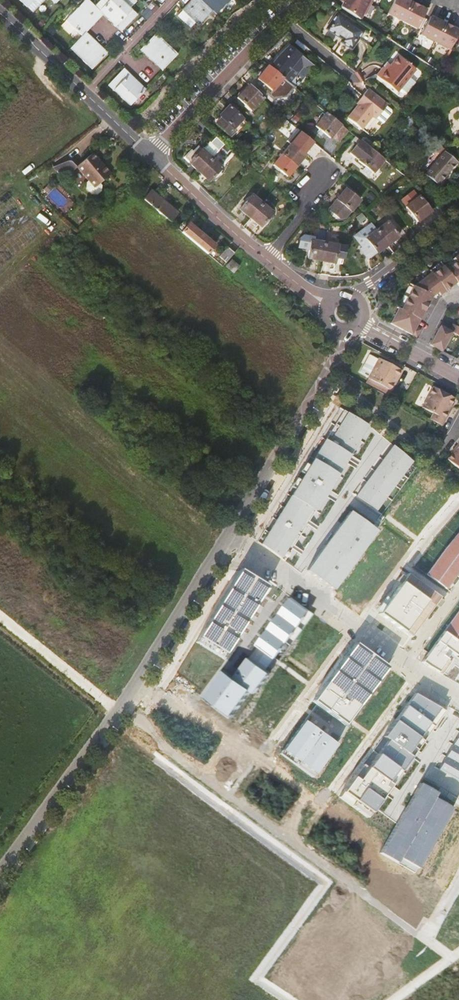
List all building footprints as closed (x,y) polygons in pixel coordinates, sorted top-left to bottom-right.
[(26,7),(33,14),(36,10),(36,9),(44,0),(32,0),(26,7)] [(87,0),(84,0),(64,21),(81,37),(85,33),(103,15),(99,11),(87,0)] [(99,11),(103,15),(121,32),(136,16),(120,0),(110,0),(99,11)] [(185,6),(181,10),(197,25),(211,10),(201,0),(191,0),(185,6)] [(211,10),(215,14),(228,0),(201,0),(211,10)] [(339,8),(358,20),(361,15),(363,16),(371,0),(342,0),(342,1),(343,1),(342,3),(339,8)] [(404,0),(395,0),(387,14),(416,30),(426,12),(404,0)] [(364,33),(337,15),(326,31),(342,41),(340,44),(352,52),(364,33)] [(458,33),(458,32),(430,18),(420,37),(449,51),(453,44),(456,38),(458,33)] [(81,37),(70,49),(91,70),(106,54),(103,50),(85,33),(81,37)] [(140,50),(143,53),(162,71),(177,55),(155,34),(140,50)] [(283,79),(292,86),(295,83),(294,77),(302,67),(308,68),(311,64),(289,46),(278,57),(270,68),(283,79)] [(383,68),(377,76),(399,93),(417,70),(399,56),(388,71),(383,68)] [(270,68),(268,67),(257,81),(272,92),(283,79),(270,68)] [(144,89),(123,69),(108,85),(131,107),(145,90),(144,89)] [(263,99),(249,86),(237,99),(250,112),(263,99)] [(388,106),(368,90),(362,98),(364,100),(348,119),(362,130),(373,116),(377,120),(377,119),(387,107),(388,106)] [(242,120),(228,107),(219,117),(221,119),(216,125),(230,138),(235,132),(233,130),(242,120)] [(392,111),(387,107),(377,119),(384,125),(392,114),(392,111)] [(293,114),(289,111),(285,116),(289,119),(293,114)] [(348,131),(326,113),(315,127),(330,139),(331,138),(338,144),(348,131)] [(300,118),(295,114),(289,121),(294,125),(300,118)] [(282,118),(274,128),(277,130),(285,121),(282,118)] [(298,151),(303,155),(312,143),(297,131),(287,143),(290,145),(291,144),(298,151)] [(349,145),(354,148),(359,141),(355,137),(349,145)] [(384,160),(359,141),(354,148),(349,154),(359,161),(358,162),(365,167),(372,173),(373,174),(384,160)] [(211,160),(218,153),(210,144),(203,152),(211,160)] [(290,145),(282,155),(295,167),(304,156),(303,155),(298,151),(291,144),(290,145)] [(199,148),(194,153),(197,156),(202,151),(199,148)] [(183,159),(198,173),(211,160),(203,152),(202,151),(197,156),(194,153),(191,150),(183,159)] [(444,150),(425,174),(439,185),(457,162),(444,150)] [(91,155),(90,156),(99,167),(101,165),(91,155)] [(295,167),(282,155),(273,166),(286,177),(295,167)] [(90,156),(76,169),(88,182),(86,184),(85,190),(90,196),(96,197),(100,194),(101,188),(99,184),(109,175),(101,165),(99,167),(90,156)] [(60,176),(77,168),(72,158),(55,166),(60,176)] [(211,160),(198,173),(208,183),(221,169),(211,160)] [(372,173),(365,167),(362,171),(369,176),(372,173)] [(126,186),(131,190),(138,181),(134,178),(126,186)] [(51,182),(44,189),(69,211),(75,204),(51,182)] [(345,190),(328,211),(339,219),(345,219),(359,201),(345,190)] [(406,207),(418,197),(413,190),(401,200),(406,207)] [(151,191),(143,200),(169,222),(177,213),(151,191)] [(239,210),(250,219),(261,205),(251,196),(239,210)] [(431,212),(419,196),(418,197),(406,207),(405,207),(417,223),(431,212)] [(261,205),(250,219),(260,228),(272,214),(261,205)] [(391,218),(387,221),(393,229),(397,226),(391,218)] [(387,221),(376,230),(388,245),(399,236),(393,229),(387,221)] [(188,224),(181,232),(207,254),(214,246),(188,224)] [(365,239),(376,230),(371,224),(354,237),(363,248),(361,250),(369,260),(377,253),(365,239)] [(388,245),(376,230),(365,239),(377,253),(388,245)] [(297,248),(308,250),(310,241),(312,241),(313,237),(301,236),(298,238),(297,248)] [(307,258),(321,260),(324,243),(312,241),(310,241),(308,250),(307,258)] [(324,243),(321,260),(335,262),(337,245),(324,243)] [(220,256),(226,261),(234,251),(228,246),(220,256)] [(416,336),(420,329),(415,326),(433,295),(437,292),(439,295),(456,282),(458,286),(458,252),(453,256),(457,260),(446,268),(443,264),(432,273),(431,271),(414,284),(400,308),(399,307),(390,322),(416,336)] [(430,343),(442,350),(452,331),(458,335),(458,326),(452,323),(449,329),(440,324),(430,343)] [(390,389),(393,382),(392,381),(395,374),(397,375),(400,368),(378,356),(367,377),(369,378),(367,382),(385,392),(388,388),(390,389)] [(432,411),(428,417),(440,423),(447,410),(445,409),(452,397),(431,385),(420,405),(432,411)] [(324,439),(259,544),(279,558),(310,508),(315,511),(367,425),(346,411),(328,442),(324,439)] [(457,443),(452,449),(453,450),(447,457),(458,468),(458,444),(457,443)] [(391,445),(354,496),(374,511),(411,461),(391,445)] [(348,511),(305,570),(331,589),(375,530),(348,511)] [(425,574),(445,588),(458,569),(458,529),(445,546),(425,574)] [(269,584),(241,568),(221,603),(246,620),(269,584)] [(407,573),(377,613),(409,637),(439,596),(407,573)] [(315,613),(294,597),(283,612),(305,627),(315,613)] [(246,620),(221,603),(196,642),(224,658),(246,620)] [(420,661),(427,666),(441,674),(451,661),(447,658),(451,652),(455,655),(458,649),(458,608),(420,661)] [(305,627),(283,612),(271,627),(293,643),(305,627)] [(293,643),(271,627),(259,643),(261,644),(278,657),(281,659),(293,643)] [(314,697),(347,722),(388,666),(354,641),(314,697)] [(278,657),(261,644),(253,657),(269,669),(278,657)] [(253,657),(239,676),(228,669),(211,693),(236,712),(255,687),(261,691),(274,672),(269,669),(253,657)] [(366,817),(444,710),(414,693),(382,737),(387,741),(358,780),(353,776),(338,797),(366,817)] [(337,744),(305,720),(286,749),(316,772),(337,744)] [(437,769),(458,781),(458,779),(458,730),(437,769)] [(417,868),(451,808),(433,797),(435,793),(418,783),(379,852),(396,862),(398,857),(417,868)]
